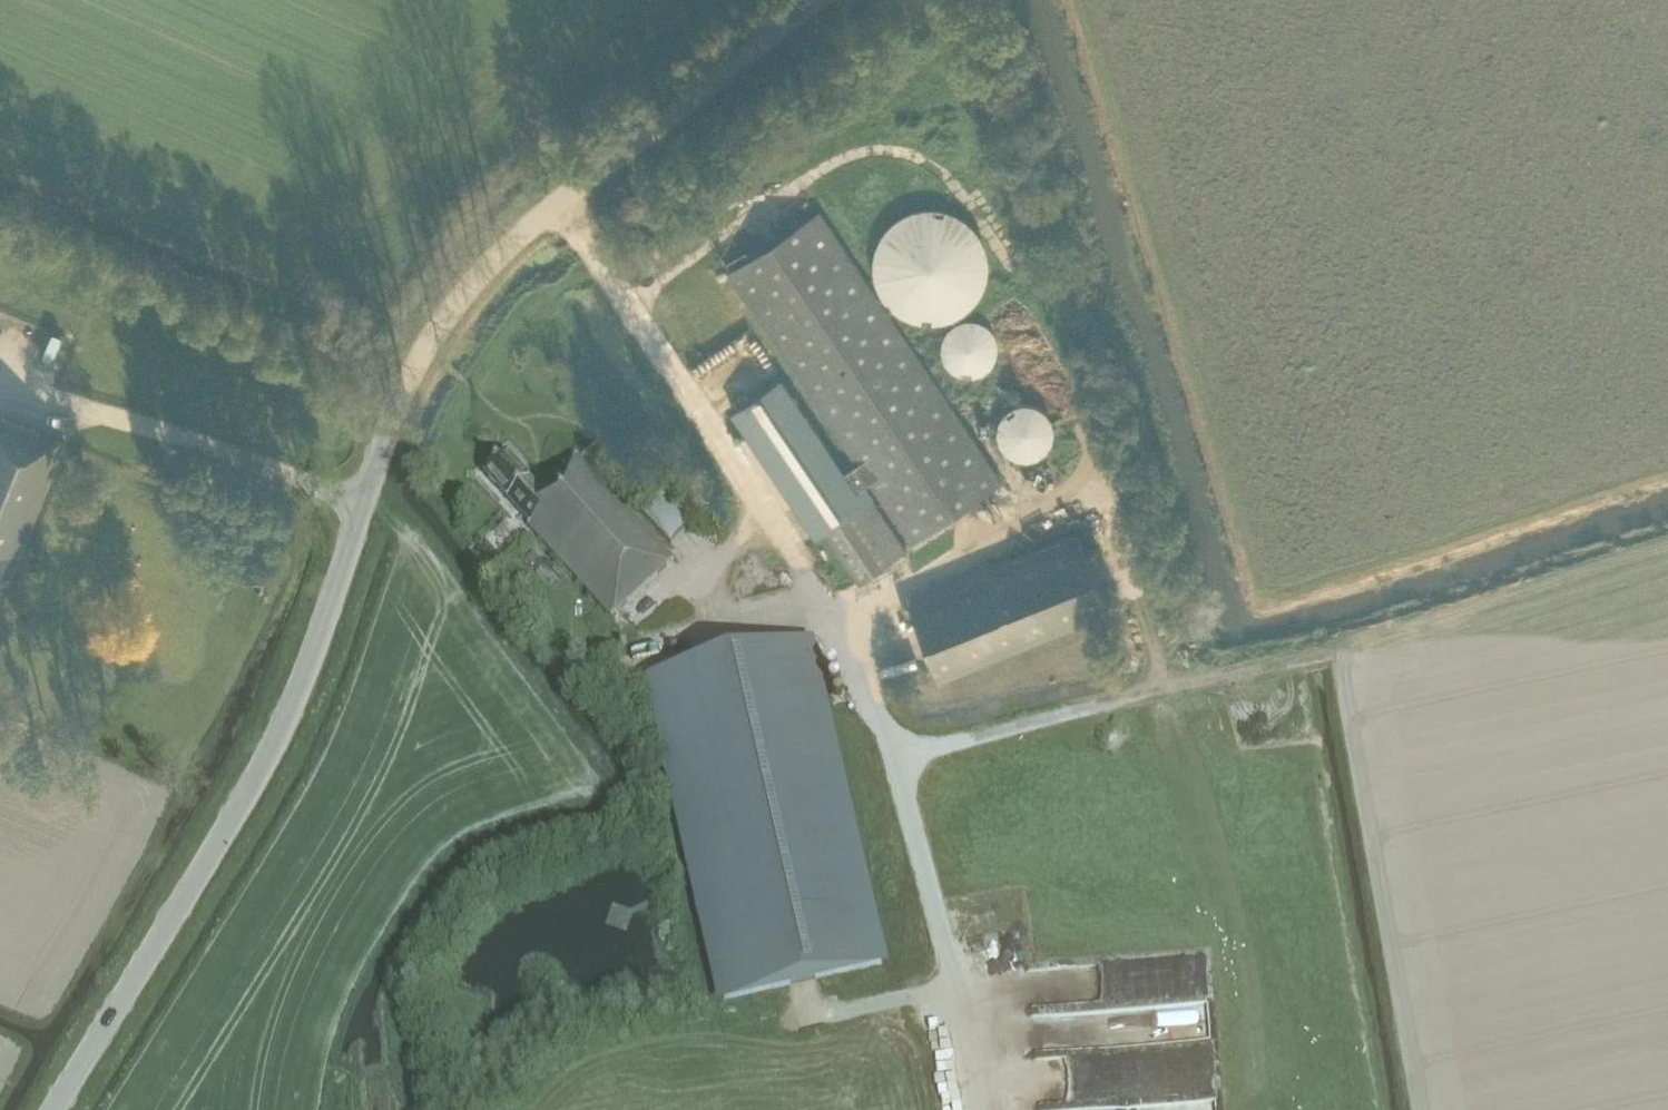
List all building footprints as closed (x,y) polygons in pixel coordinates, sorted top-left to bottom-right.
[(953,317),(961,313),(967,307),(973,301),(978,295),(981,287),(984,279),(985,271),(985,263),(984,255),(982,247),(979,239),(974,232),(969,226),(963,220),(956,216),(948,213),(940,210),(932,209),(924,209),(916,211),(908,213),(900,217),(893,221),(887,227),(882,233),(878,240),(875,248),(873,256),(872,264),(872,273),(874,281),(877,288),(881,296),(886,302),(891,308),(898,313),(905,317),(913,320),(921,322),(929,322),(938,322),(946,320),(953,317)] [(1001,481),(947,402),(818,212),(727,273),(857,464),(842,473),(779,380),(733,411),(817,536),(825,531),(859,581),(907,548),(864,485),(869,482),(910,542),(1001,481)] [(999,363),(1000,356),(1000,350),(997,343),(993,337),(988,333),(982,329),(975,327),(968,327),(961,329),(955,332),(950,337),(946,342),(943,349),(942,356),(943,363),(946,369),(949,375),(955,380),(961,383),(968,385),(975,385),(981,383),(988,380),(993,376),(997,370),(999,363)] [(1055,446),(1055,440),(1055,434),(1053,428),(1050,423),(1045,418),(1040,415),(1035,412),(1029,411),(1022,412),(1016,413),(1011,416),(1006,420),(1003,425),(1000,430),(999,436),(999,443),(1000,449),(1002,454),(1006,459),(1011,463),(1016,466),(1022,468),(1028,468),(1034,467),(1040,465),(1045,461),(1049,457),(1053,452),(1055,446)] [(8,577),(64,441),(0,416),(0,574),(8,577)] [(539,490),(508,454),(485,475),(530,524),(528,526),(612,618),(673,563),(577,456),(539,490)] [(938,674),(1106,606),(1077,534),(909,602),(938,674)] [(549,589),(563,576),(547,559),(533,571),(549,589)] [(888,965),(814,638),(642,677),(717,1004),(888,965)] [(1060,1057),(996,1059),(998,1101),(1059,1099),(1058,1071),(1061,1071),(1060,1057)]
